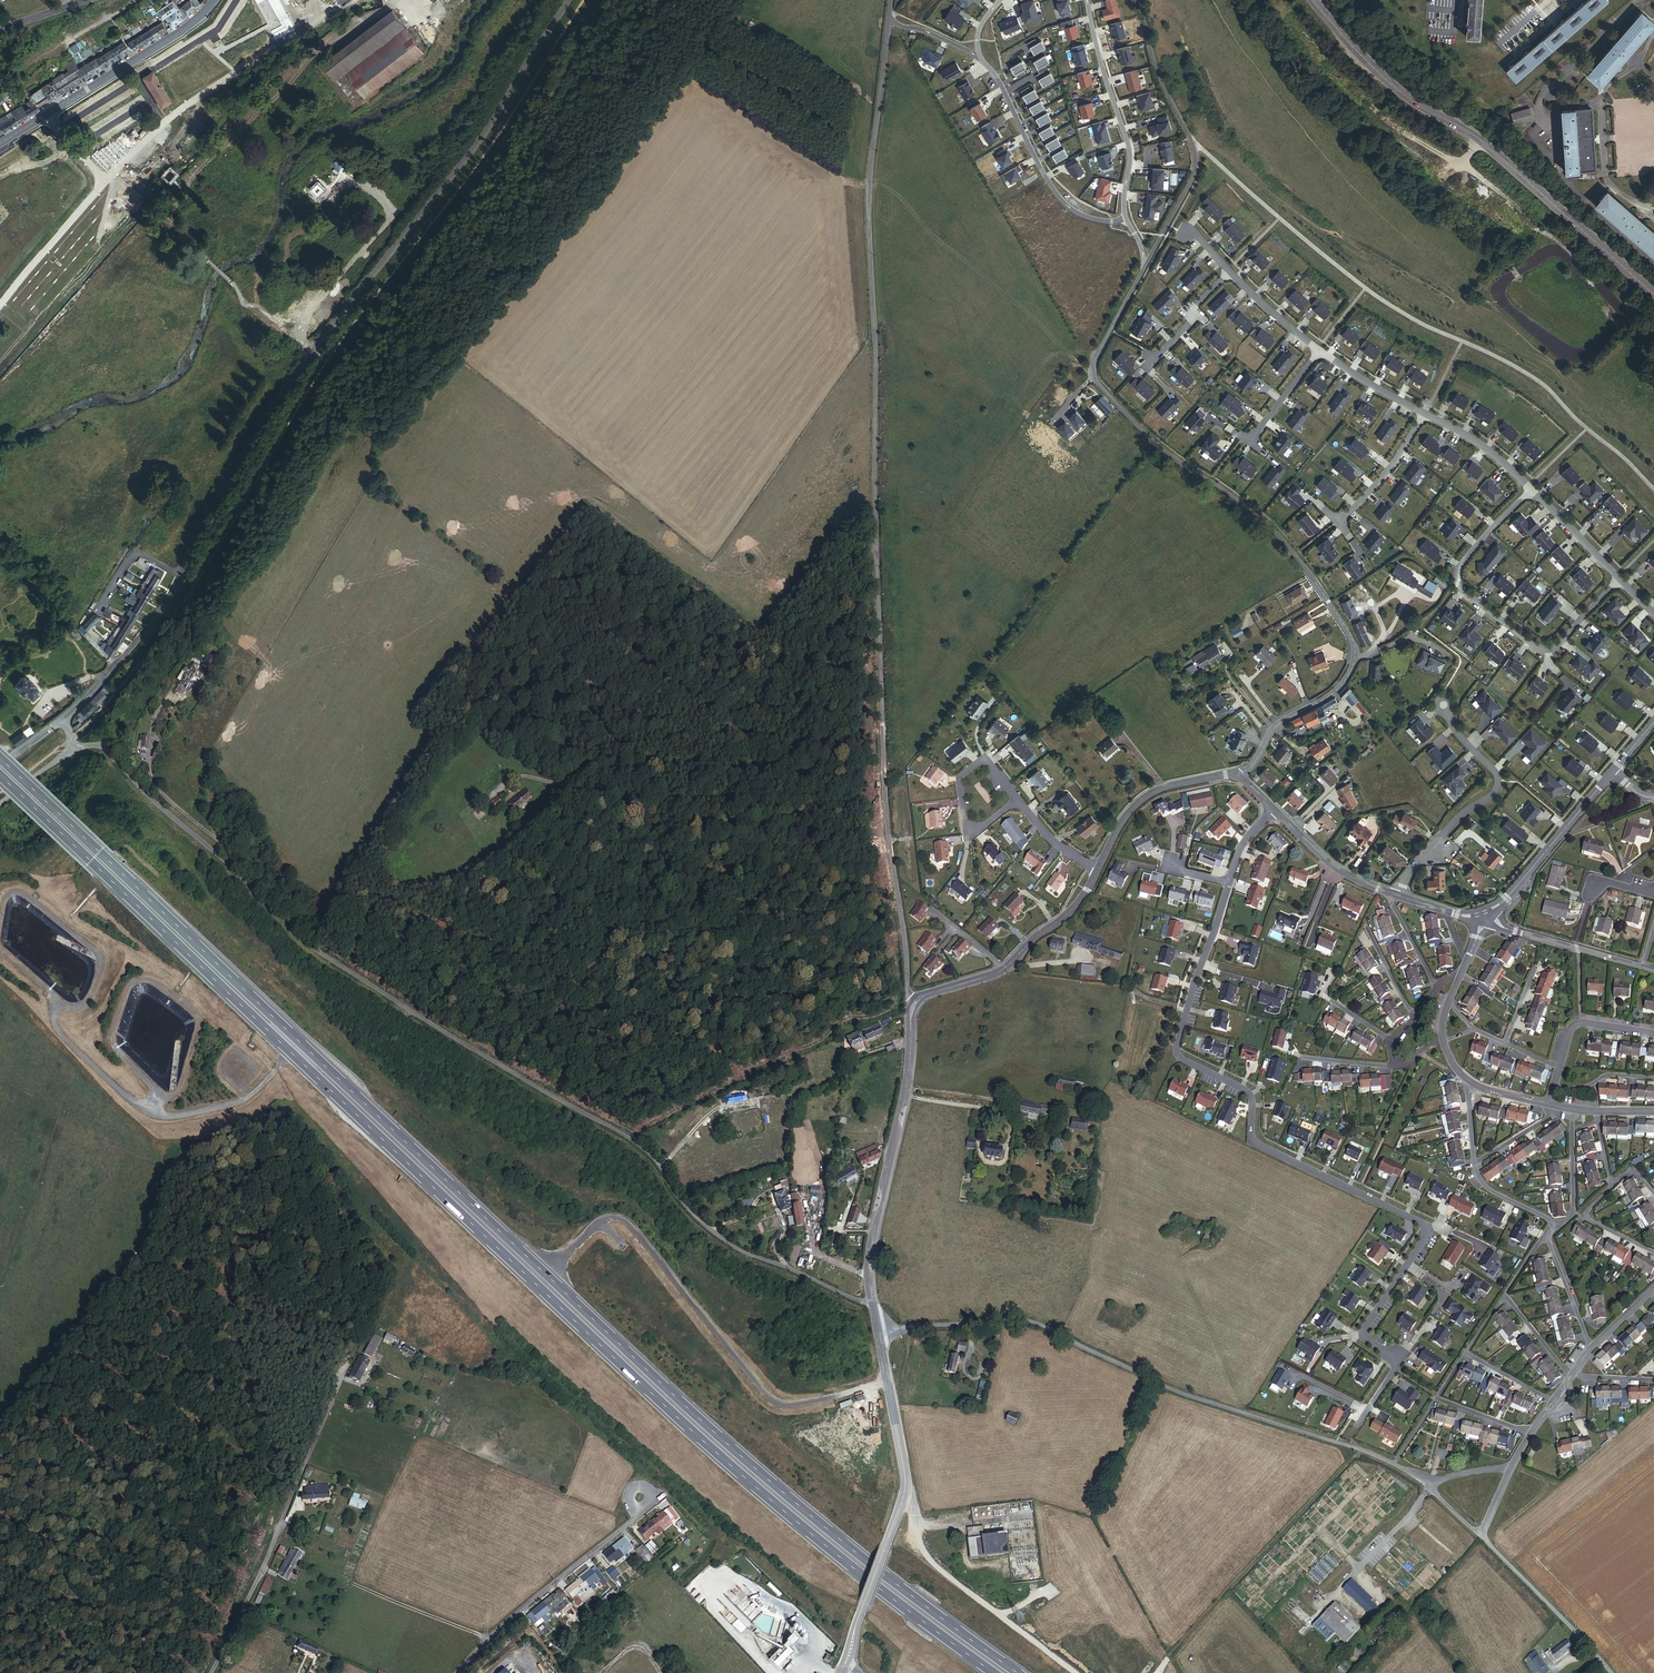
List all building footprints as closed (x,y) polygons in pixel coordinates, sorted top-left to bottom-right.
[(199,2),(198,0),(187,0),(179,7),(186,15),(195,7),(199,2)] [(1023,12),(1020,13),(1023,22),(1024,21),(1025,24),(1043,19),(1042,13),(1037,14),(1034,0),(1021,3),(1023,12)] [(1058,2),(1057,3),(1061,19),(1071,16),(1070,11),(1071,11),(1069,4),(1071,3),(1070,0),(1057,0),(1058,2)] [(1105,0),(1107,5),(1108,5),(1108,8),(1102,10),(1105,20),(1120,16),(1116,0),(1106,0),(1105,0)] [(1482,0),(1469,0),(1466,38),(1479,39),(1482,0)] [(1507,71),(1516,82),(1612,3),(1609,0),(1594,0),(1516,65),(1507,71)] [(184,17),(171,1),(156,12),(157,13),(160,18),(161,19),(164,17),(171,26),(184,17)] [(960,10),(953,5),(943,21),(948,24),(948,25),(952,28),(952,27),(956,30),(958,29),(965,19),(960,16),(960,17),(957,15),(960,10)] [(1653,25),(1653,24),(1641,12),(1589,73),(1602,85),(1653,25)] [(423,51),(394,13),(325,67),(336,82),(348,73),(365,95),(423,51)] [(171,26),(164,17),(161,19),(168,28),(171,26)] [(1021,27),(1017,17),(1013,19),(1012,18),(1008,20),(1008,21),(1000,24),(1004,33),(1006,34),(1021,27)] [(148,25),(145,20),(140,23),(143,29),(148,25)] [(166,29),(161,21),(156,25),(161,32),(166,29)] [(1122,21),(1110,25),(1114,40),(1122,38),(1122,40),(1127,38),(1122,21)] [(161,32),(156,25),(150,28),(155,36),(161,32)] [(1077,25),(1064,28),(1067,39),(1079,36),(1077,30),(1078,30),(1077,25)] [(155,36),(150,28),(145,32),(149,40),(155,36)] [(149,40),(145,32),(139,35),(144,43),(149,40)] [(130,50),(121,35),(114,39),(123,54),(130,50)] [(144,43),(139,35),(134,39),(138,47),(144,43)] [(123,54),(114,39),(111,41),(114,47),(112,48),(110,49),(116,58),(123,54)] [(138,47),(134,39),(128,42),(133,50),(138,47)] [(1041,41),(1030,47),(1034,54),(1045,48),(1041,41)] [(1084,44),(1071,47),(1076,64),(1089,61),(1084,44)] [(116,58),(110,49),(109,50),(106,51),(103,46),(100,48),(109,62),(116,58)] [(1117,49),(1121,65),(1137,60),(1135,52),(1131,53),(1129,46),(1117,49)] [(109,62),(100,48),(97,49),(101,55),(99,56),(97,57),(103,66),(109,62)] [(919,59),(937,67),(943,56),(924,48),(919,59)] [(97,57),(94,52),(92,53),(95,58),(92,60),(89,55),(86,57),(95,71),(103,66),(97,57)] [(1045,55),(1033,61),(1038,69),(1049,62),(1045,55)] [(95,71),(86,57),(83,58),(87,64),(85,65),(82,59),(80,60),(81,62),(84,66),(89,75),(95,71)] [(82,79),(76,71),(79,69),(76,63),(74,60),(66,65),(68,69),(64,72),(68,79),(67,80),(71,86),(82,79)] [(1021,61),(1010,67),(1014,75),(1026,68),(1021,61)] [(89,75),(84,66),(82,67),(79,63),(78,62),(76,63),(79,69),(76,71),(82,79),(89,75)] [(956,63),(941,71),(947,81),(953,78),(954,80),(963,74),(956,63)] [(1090,74),(1089,70),(1077,73),(1081,87),(1091,84),(1092,82),(1090,75),(1090,74)] [(1137,70),(1125,73),(1130,91),(1142,88),(1137,70)] [(67,80),(63,72),(62,71),(57,74),(56,72),(51,75),(54,80),(58,85),(67,80)] [(161,111),(173,104),(155,72),(143,79),(161,111)] [(1050,73),(1038,79),(1042,87),(1054,80),(1050,73)] [(39,104),(61,91),(58,85),(54,80),(53,80),(30,94),(39,104)] [(62,92),(71,86),(67,80),(58,85),(61,91),(62,92)] [(957,87),(964,100),(975,94),(968,81),(957,87)] [(1038,96),(1034,89),(1022,96),(1026,103),(1033,99),(1035,98),(1038,96)] [(1136,96),(1138,100),(1139,100),(1142,111),(1154,107),(1150,92),(1136,96)] [(29,114),(38,109),(27,101),(24,103),(27,105),(25,107),(29,114)] [(1040,101),(1029,107),(1033,114),(1039,111),(1042,109),(1044,108),(1040,101)] [(987,114),(981,103),(971,109),(977,120),(987,114)] [(1092,103),(1079,106),(1083,119),(1093,116),(1094,114),(1092,108),(1093,107),(1092,103)] [(16,122),(23,118),(19,113),(17,114),(15,111),(20,108),(19,106),(10,111),(16,122)] [(23,118),(29,114),(25,107),(21,109),(20,108),(15,111),(17,114),(19,113),(23,118)] [(1531,119),(1529,108),(1511,111),(1513,122),(1531,119)] [(1595,171),(1591,109),(1561,111),(1564,172),(1595,171)] [(12,125),(16,122),(10,111),(4,115),(7,120),(8,120),(12,125)] [(1047,112),(1035,119),(1040,126),(1043,124),(1045,123),(1051,119),(1047,112)] [(4,115),(0,118),(7,129),(12,125),(8,120),(7,120),(4,115)] [(1167,115),(1158,118),(1160,124),(1158,124),(1157,124),(1149,127),(1153,136),(1160,134),(1161,135),(1169,133),(1168,131),(1172,130),(1167,115)] [(982,126),(984,130),(982,131),(989,143),(1001,136),(998,131),(997,131),(997,132),(993,126),(994,125),(991,121),(982,126)] [(1097,145),(1110,141),(1105,125),(1102,126),(1101,123),(1092,125),(1097,145)] [(1054,133),(1050,125),(1039,132),(1043,139),(1049,135),(1051,134),(1054,133)] [(1056,137),(1045,143),(1049,151),(1061,144),(1056,137)] [(1170,141),(1160,142),(1161,147),(1161,152),(1162,152),(1163,155),(1162,155),(1163,161),(1174,159),(1172,146),(1171,146),(1170,141)] [(1005,148),(998,152),(1000,156),(998,157),(1004,167),(1013,162),(1010,156),(1011,155),(1009,151),(1007,152),(1005,148)] [(1063,148),(1052,155),(1056,162),(1067,156),(1063,148)] [(1110,152),(1098,156),(1102,169),(1112,165),(1113,164),(1111,158),(1112,158),(1110,152)] [(1065,165),(1072,176),(1076,176),(1084,171),(1076,158),(1065,165)] [(1001,175),(1005,182),(1008,180),(1010,183),(1021,177),(1020,173),(1023,171),(1019,165),(1001,175)] [(1163,190),(1165,169),(1152,168),(1152,178),(1153,178),(1152,189),(1163,190)] [(168,172),(166,179),(172,181),(175,174),(168,172)] [(1100,178),(1095,198),(1109,202),(1112,192),(1109,191),(1112,181),(1100,178)] [(1607,191),(1595,205),(1653,256),(1653,233),(1607,191)] [(1163,196),(1147,194),(1145,205),(1146,205),(1146,208),(1145,208),(1143,218),(1145,219),(1153,221),(1154,211),(1161,212),(1163,196)] [(1204,209),(1216,220),(1224,212),(1208,197),(1203,202),(1207,206),(1204,209)] [(1229,218),(1224,223),(1228,227),(1225,230),(1237,242),(1245,234),(1229,218)] [(1176,256),(1179,251),(1172,248),(1161,268),(1171,273),(1179,258),(1176,256)] [(1269,262),(1256,249),(1251,255),(1254,258),(1252,260),(1262,269),(1269,262)] [(1194,269),(1182,281),(1190,289),(1205,274),(1200,268),(1196,271),(1194,269)] [(1272,279),(1282,288),(1289,280),(1279,271),(1272,279)] [(1154,305),(1162,313),(1174,301),(1171,298),(1175,294),(1170,289),(1154,305)] [(1293,291),(1292,292),(1293,293),(1288,299),(1301,310),(1308,302),(1295,290),(1294,291),(1293,291)] [(1210,307),(1218,315),(1230,303),(1227,299),(1231,296),(1226,291),(1210,307)] [(1330,311),(1316,299),(1312,304),(1316,308),(1313,311),(1323,319),(1330,311)] [(1153,314),(1147,309),(1142,318),(1140,317),(1132,332),(1142,337),(1148,327),(1149,328),(1151,324),(1149,322),(1153,314)] [(1234,311),(1229,317),(1245,332),(1253,324),(1241,312),(1238,315),(1234,311)] [(1348,327),(1342,335),(1352,343),(1359,335),(1348,327)] [(1254,329),(1249,335),(1267,349),(1274,340),(1261,329),(1258,332),(1254,329)] [(1213,335),(1209,331),(1204,336),(1220,352),(1228,344),(1216,332),(1213,335)] [(1365,340),(1361,347),(1364,349),(1362,352),(1373,359),(1379,350),(1365,340)] [(1190,360),(1197,367),(1207,357),(1198,348),(1194,352),(1195,353),(1190,358),(1190,360)] [(1122,352),(1114,360),(1131,376),(1136,371),(1132,367),(1135,364),(1122,352)] [(1281,374),(1295,356),(1289,352),(1286,356),(1283,354),(1272,367),(1281,374)] [(1387,354),(1384,360),(1388,363),(1386,366),(1397,373),(1403,364),(1387,354)] [(1176,367),(1171,372),(1187,388),(1195,380),(1183,368),(1180,371),(1176,367)] [(1426,376),(1410,367),(1407,373),(1411,376),(1409,379),(1421,385),(1426,376)] [(1246,391),(1248,391),(1253,384),(1254,384),(1257,380),(1247,372),(1237,384),(1246,391)] [(1319,393),(1321,393),(1327,384),(1318,378),(1319,376),(1315,373),(1311,379),(1312,380),(1309,386),(1319,393)] [(1136,379),(1131,384),(1147,400),(1155,392),(1143,380),(1140,383),(1136,379)] [(1053,390),(1038,404),(1044,411),(1060,398),(1053,390)] [(1342,395),(1339,392),(1329,406),(1338,413),(1351,395),(1344,391),(1342,395)] [(1222,402),(1239,416),(1244,411),(1239,407),(1242,404),(1229,393),(1222,402)] [(1457,393),(1452,402),(1464,409),(1469,399),(1457,393)] [(1113,409),(1101,397),(1095,403),(1106,415),(1113,409)] [(1158,410),(1166,418),(1182,402),(1177,397),(1173,401),(1170,398),(1158,410)] [(1362,402),(1356,411),(1370,420),(1377,411),(1362,402)] [(1480,404),(1474,414),(1489,423),(1495,413),(1480,404)] [(1199,407),(1186,422),(1195,430),(1205,419),(1203,418),(1207,414),(1199,407)] [(1288,423),(1297,430),(1311,412),(1305,408),(1302,412),(1298,410),(1288,423)] [(1069,418),(1078,427),(1085,421),(1076,411),(1069,418)] [(1399,423),(1392,419),(1390,423),(1387,421),(1376,436),(1385,442),(1399,423)] [(1059,428),(1068,438),(1075,431),(1066,421),(1059,428)] [(1504,421),(1500,426),(1504,430),(1501,432),(1512,441),(1518,433),(1504,421)] [(1209,456),(1214,459),(1218,454),(1221,457),(1225,452),(1217,446),(1216,447),(1214,446),(1220,439),(1212,433),(1201,447),(1210,455),(1209,456)] [(1273,447),(1283,454),(1291,444),(1290,443),(1293,440),(1284,433),(1282,437),(1281,436),(1273,447)] [(1428,435),(1422,444),(1437,455),(1441,449),(1436,446),(1439,443),(1428,435)] [(1348,448),(1361,458),(1368,449),(1359,442),(1360,442),(1356,438),(1348,448)] [(1528,440),(1521,448),(1534,459),(1541,451),(1528,440)] [(1449,447),(1443,456),(1454,464),(1460,455),(1449,447)] [(1238,457),(1233,463),(1250,477),(1257,468),(1244,457),(1242,460),(1238,457)] [(1341,458),(1334,467),(1351,481),(1356,476),(1351,472),(1354,469),(1341,458)] [(1472,462),(1470,464),(1467,461),(1462,467),(1476,478),(1483,470),(1472,462)] [(1415,462),(1405,476),(1414,482),(1424,469),(1415,462)] [(1262,481),(1271,488),(1285,470),(1280,466),(1276,470),(1273,467),(1262,481)] [(1567,481),(1571,485),(1580,477),(1570,467),(1562,475),(1565,479),(1565,478),(1566,478),(1568,480),(1567,481)] [(1316,486),(1330,496),(1337,488),(1324,477),(1316,486)] [(1479,487),(1494,501),(1502,492),(1493,484),(1494,484),(1488,478),(1479,487)] [(1403,480),(1400,484),(1406,488),(1409,485),(1403,480)] [(1584,494),(1582,496),(1590,504),(1604,491),(1596,483),(1591,488),(1585,482),(1579,488),(1582,492),(1583,491),(1585,493),(1584,494)] [(1400,484),(1390,497),(1399,504),(1409,491),(1406,488),(1400,484)] [(1294,485),(1286,495),(1286,497),(1292,503),(1291,504),(1296,509),(1304,499),(1298,494),(1301,490),(1294,485)] [(1606,508),(1609,511),(1610,511),(1617,519),(1624,512),(1624,510),(1611,496),(1603,503),(1607,507),(1606,508)] [(1455,507),(1468,518),(1475,509),(1462,498),(1455,507)] [(1395,507),(1389,502),(1386,506),(1384,504),(1375,514),(1384,521),(1395,507)] [(1298,521),(1308,534),(1310,534),(1318,528),(1307,514),(1298,521)] [(1527,532),(1530,535),(1540,527),(1532,518),(1527,523),(1521,516),(1513,523),(1520,531),(1520,532),(1523,536),(1527,532)] [(1635,534),(1640,539),(1648,532),(1635,518),(1622,531),(1630,539),(1635,534)] [(1458,532),(1463,526),(1453,519),(1444,531),(1444,534),(1452,540),(1458,532)] [(1376,531),(1365,544),(1373,551),(1384,538),(1376,531)] [(1547,550),(1554,543),(1547,535),(1544,531),(1535,539),(1545,550),(1547,550)] [(1332,545),(1333,544),(1329,538),(1318,546),(1330,562),(1334,558),(1334,556),(1339,553),(1335,548),(1332,545)] [(1440,550),(1427,540),(1420,548),(1438,562),(1442,557),(1437,554),(1440,550)] [(1506,551),(1497,544),(1494,548),(1494,547),(1487,556),(1488,557),(1489,557),(1487,559),(1485,560),(1483,563),(1478,563),(1479,573),(1480,573),(1487,572),(1488,572),(1494,566),(1493,565),(1495,562),(1496,564),(1503,555),(1506,551)] [(1564,567),(1572,560),(1559,546),(1551,553),(1564,567)] [(1363,566),(1360,569),(1358,566),(1360,565),(1354,557),(1344,564),(1355,579),(1367,571),(1363,566)] [(1411,577),(1413,574),(1397,564),(1391,575),(1414,588),(1417,583),(1412,580),(1413,579),(1411,577)] [(1587,589),(1594,582),(1584,572),(1585,572),(1582,569),(1573,577),(1584,589),(1587,589)] [(99,649),(112,657),(162,581),(155,576),(157,574),(152,570),(139,591),(135,588),(132,594),(130,593),(124,600),(133,606),(127,615),(130,617),(128,621),(124,618),(107,644),(104,642),(99,649)] [(1506,594),(1514,586),(1501,575),(1494,583),(1506,594)] [(1541,594),(1525,580),(1518,588),(1523,591),(1522,592),(1534,602),(1541,594)] [(1437,586),(1428,581),(1424,588),(1427,590),(1429,587),(1435,590),(1437,586)] [(1431,598),(1435,590),(1429,587),(1427,590),(1424,588),(1420,586),(1417,590),(1431,598)] [(1306,596),(1301,587),(1286,595),(1291,604),(1306,596)] [(1555,613),(1559,609),(1558,608),(1562,604),(1553,597),(1539,614),(1547,621),(1552,615),(1554,613),(1555,613)] [(1358,615),(1350,599),(1341,603),(1347,615),(1350,614),(1352,618),(1358,615)] [(1603,611),(1617,625),(1625,617),(1619,611),(1617,610),(1617,609),(1621,605),(1615,599),(1603,611)] [(109,618),(112,613),(106,609),(103,615),(109,618)] [(1461,618),(1449,609),(1441,618),(1453,628),(1461,618)] [(1260,619),(1256,612),(1251,615),(1255,621),(1260,619)] [(89,634),(99,618),(93,614),(82,629),(89,634)] [(1313,623),(1308,614),(1294,622),(1299,632),(1313,623)] [(1280,621),(1273,625),(1276,629),(1283,625),(1280,621)] [(1370,642),(1360,622),(1353,625),(1363,646),(1370,642)] [(1482,638),(1473,632),(1478,625),(1474,622),(1469,628),(1468,628),(1460,637),(1474,648),(1482,638)] [(1639,650),(1648,641),(1643,637),(1644,636),(1637,630),(1637,629),(1631,624),(1623,633),(1629,638),(1628,639),(1639,650)] [(1235,637),(1243,632),(1241,628),(1232,633),(1235,637)] [(1595,656),(1607,642),(1605,640),(1608,637),(1602,632),(1599,635),(1597,634),(1593,638),(1594,639),(1591,643),(1590,642),(1589,642),(1585,647),(1595,656)] [(1485,652),(1498,663),(1504,655),(1504,653),(1499,649),(1495,647),(1496,646),(1492,643),(1485,652)] [(1202,666),(1221,655),(1218,649),(1219,649),(1217,645),(1215,644),(1204,651),(1195,656),(1202,666)] [(1267,667),(1276,657),(1272,653),(1272,654),(1263,646),(1256,654),(1264,662),(1263,663),(1267,667)] [(1424,651),(1428,653),(1429,651),(1424,649),(1417,664),(1429,670),(1430,669),(1419,663),(1425,652),(1424,651)] [(1440,673),(1446,662),(1428,653),(1424,651),(1425,652),(1419,663),(1430,669),(1430,668),(1440,673)] [(1328,664),(1323,653),(1309,658),(1313,670),(1328,664)] [(204,663),(195,658),(189,669),(186,667),(178,682),(181,684),(176,692),(186,697),(202,667),(211,672),(217,661),(208,656),(204,663)] [(1589,680),(1600,666),(1594,661),(1590,665),(1579,656),(1571,665),(1589,680)] [(1518,679),(1525,669),(1513,660),(1512,661),(1509,658),(1502,667),(1518,679)] [(1200,673),(1191,659),(1184,663),(1192,677),(1200,673)] [(1378,679),(1380,665),(1371,664),(1370,678),(1378,679)] [(1647,685),(1651,680),(1642,672),(1642,671),(1638,668),(1631,676),(1631,678),(1639,685),(1643,688),(1646,685),(1647,685)] [(1297,689),(1283,677),(1277,683),(1292,696),(1297,689)] [(1541,695),(1548,686),(1544,683),(1536,677),(1529,686),(1541,695)] [(18,694),(17,695),(22,702),(26,699),(29,703),(35,696),(32,693),(34,690),(28,683),(24,685),(21,682),(14,689),(18,694)] [(1343,699),(1352,691),(1347,685),(1339,694),(1343,699)] [(106,686),(78,715),(85,721),(97,709),(96,708),(112,691),(106,686)] [(1563,708),(1567,712),(1580,697),(1572,690),(1569,694),(1568,693),(1565,696),(1563,699),(1562,699),(1557,705),(1561,708),(1563,708)] [(1484,691),(1476,699),(1481,704),(1480,705),(1487,712),(1487,713),(1492,718),(1502,708),(1497,703),(1484,691)] [(1620,705),(1626,709),(1633,700),(1622,691),(1615,701),(1620,705)] [(1223,705),(1226,703),(1219,693),(1209,701),(1216,710),(1214,711),(1218,716),(1227,710),(1223,705)] [(1357,700),(1352,694),(1348,697),(1352,703),(1354,702),(1357,700)] [(982,712),(988,704),(979,696),(973,704),(972,703),(969,707),(970,708),(967,712),(976,719),(982,712)] [(1324,712),(1338,704),(1335,698),(1322,706),(1315,710),(1320,720),(1322,723),(1330,720),(1328,717),(1327,717),(1324,712)] [(1320,720),(1315,710),(1303,716),(1305,719),(1306,721),(1308,726),(1311,725),(1317,721),(1320,720)] [(1607,714),(1599,724),(1604,728),(1610,733),(1618,723),(1607,714)] [(1302,720),(1305,719),(1303,716),(1292,720),(1293,722),(1294,724),(1295,726),(1303,722),(1302,720)] [(1508,744),(1516,736),(1499,717),(1492,723),(1496,728),(1494,730),(1508,744)] [(1419,735),(1424,740),(1433,732),(1429,727),(1428,728),(1420,718),(1410,726),(1418,735),(1419,735)] [(1008,729),(996,720),(988,730),(992,733),(993,732),(1002,738),(1008,729)] [(1520,739),(1529,747),(1528,748),(1527,750),(1527,749),(1523,753),(1530,760),(1546,743),(1530,728),(1520,739)] [(25,734),(19,739),(23,746),(29,742),(28,740),(36,735),(33,731),(26,736),(25,734)] [(1244,744),(1246,740),(1244,739),(1246,735),(1237,731),(1235,735),(1234,735),(1230,745),(1235,747),(1233,751),(1240,754),(1244,745),(1244,744)] [(1585,748),(1591,753),(1599,743),(1588,734),(1580,744),(1585,748)] [(1009,744),(1018,755),(1019,755),(1024,761),(1033,754),(1019,736),(1009,744)] [(138,749),(147,751),(149,738),(140,737),(138,749)] [(1118,747),(1111,738),(1098,748),(1106,757),(1118,747)] [(1317,758),(1330,749),(1324,739),(1315,745),(1315,746),(1310,749),(1317,758)] [(966,755),(971,751),(962,740),(957,744),(958,745),(948,753),(954,762),(956,762),(961,757),(962,756),(965,754),(966,755)] [(1282,764),(1291,753),(1282,746),(1273,757),(1282,764)] [(1457,756),(1449,747),(1441,753),(1440,754),(1439,753),(1440,752),(1435,746),(1427,752),(1442,769),(1457,756)] [(155,751),(154,760),(164,761),(165,752),(155,751)] [(1583,767),(1572,758),(1564,767),(1570,772),(1570,771),(1575,776),(1583,767)] [(1460,777),(1465,773),(1459,766),(1443,780),(1455,794),(1465,785),(1461,781),(1459,779),(1460,777)] [(944,775),(934,768),(925,779),(935,786),(940,779),(941,779),(944,775)] [(1269,786),(1276,778),(1266,768),(1258,776),(1269,786)] [(1338,779),(1328,768),(1321,775),(1331,786),(1338,779)] [(1048,782),(1038,771),(1028,779),(1031,783),(1033,782),(1039,789),(1048,782)] [(1562,785),(1547,773),(1540,781),(1547,787),(1544,790),(1553,797),(1562,785)] [(1348,789),(1346,785),(1338,789),(1340,793),(1348,789)] [(1303,801),(1299,797),(1301,794),(1301,792),(1298,788),(1296,788),(1286,798),(1296,809),(1303,801)] [(1357,804),(1349,789),(1348,789),(1340,793),(1339,794),(1342,799),(1341,799),(1343,804),(1344,803),(1345,805),(1348,809),(1357,804)] [(529,797),(524,790),(508,804),(509,805),(509,806),(512,811),(529,797)] [(1078,808),(1067,794),(1057,802),(1061,808),(1063,806),(1070,815),(1078,808)] [(1213,805),(1211,794),(1189,799),(1191,810),(1213,805)] [(1247,806),(1237,796),(1228,805),(1235,811),(1235,812),(1238,815),(1247,806)] [(499,797),(491,800),(494,806),(502,803),(499,797)] [(1176,810),(1170,800),(1154,808),(1155,810),(1151,812),(1153,816),(1157,814),(1162,812),(1162,811),(1167,808),(1170,813),(1176,810)] [(1534,826),(1538,821),(1533,817),(1535,815),(1536,815),(1540,810),(1530,802),(1520,814),(1534,826)] [(941,813),(930,814),(930,815),(931,828),(942,827),(941,813)] [(1336,825),(1324,813),(1317,820),(1328,832),(1336,825)] [(1416,820),(1404,813),(1402,818),(1395,815),(1392,821),(1398,824),(1400,822),(1411,829),(1416,820)] [(1099,826),(1091,816),(1076,828),(1085,839),(1090,834),(1089,832),(1093,829),(1094,830),(1099,826)] [(1523,837),(1525,838),(1528,834),(1509,818),(1501,827),(1519,842),(1521,839),(1523,837)] [(1028,843),(1016,827),(1017,826),(1011,819),(1001,826),(1021,852),(1028,843)] [(1225,834),(1231,827),(1222,819),(1210,831),(1219,839),(1224,833),(1225,834)] [(1363,844),(1371,833),(1363,827),(1364,826),(1357,822),(1350,833),(1358,838),(1358,839),(1359,840),(1359,841),(1363,844)] [(1648,839),(1651,829),(1628,822),(1623,841),(1633,844),(1636,836),(1648,839)] [(1279,854),(1288,845),(1276,834),(1269,842),(1276,850),(1275,851),(1279,854)] [(1184,850),(1187,838),(1180,836),(1177,849),(1184,850)] [(1154,850),(1148,838),(1143,840),(1143,841),(1133,846),(1139,856),(1148,851),(1149,853),(1154,850)] [(1600,856),(1603,844),(1585,840),(1582,851),(1600,856)] [(947,857),(947,853),(948,853),(948,848),(946,848),(945,843),(935,844),(937,864),(948,863),(947,857)] [(1006,860),(1002,855),(1001,857),(995,850),(996,849),(992,845),(984,851),(988,856),(989,855),(994,862),(996,861),(1000,866),(1006,860)] [(1399,856),(1386,845),(1379,854),(1392,865),(1399,856)] [(1493,868),(1502,857),(1493,849),(1489,855),(1485,852),(1480,857),(1493,868)] [(1037,876),(1047,863),(1031,851),(1025,860),(1035,868),(1032,873),(1037,876)] [(1221,869),(1224,860),(1203,851),(1199,862),(1214,868),(1214,867),(1221,869)] [(1263,883),(1271,861),(1260,857),(1258,862),(1257,862),(1254,869),(1255,869),(1251,879),(1263,883)] [(1485,876),(1473,866),(1467,875),(1478,884),(1485,876)] [(1559,889),(1564,869),(1553,866),(1547,886),(1559,889)] [(1121,889),(1128,876),(1124,874),(1123,875),(1113,870),(1108,880),(1118,885),(1117,886),(1121,889)] [(1306,884),(1309,874),(1304,872),(1304,874),(1301,873),(1293,870),(1290,878),(1306,884)] [(1445,888),(1444,870),(1434,870),(1434,881),(1427,881),(1427,889),(1445,888)] [(1056,893),(1065,881),(1056,874),(1047,886),(1056,893)] [(963,886),(961,884),(961,883),(958,880),(951,889),(966,901),(972,893),(963,886)] [(1154,897),(1157,884),(1153,883),(1152,884),(1143,882),(1140,893),(1154,897)] [(1263,890),(1265,890),(1253,886),(1251,891),(1250,890),(1248,895),(1249,896),(1246,906),(1257,910),(1260,900),(1262,900),(1261,900),(1263,895),(1264,895),(1263,895),(1262,894),(1263,890)] [(1181,889),(1181,891),(1171,889),(1168,900),(1183,903),(1186,891),(1181,889)] [(1211,908),(1214,897),(1206,895),(1200,894),(1196,893),(1193,904),(1203,907),(1203,906),(1211,908)] [(1017,909),(1024,902),(1015,895),(1004,907),(1012,914),(1017,909)] [(1359,915),(1363,905),(1357,902),(1354,901),(1354,899),(1347,896),(1342,907),(1359,915)] [(927,915),(925,913),(928,909),(919,902),(916,906),(917,907),(910,915),(920,923),(927,915)] [(1566,919),(1569,907),(1554,903),(1551,915),(1566,919)] [(1637,926),(1641,912),(1639,911),(1636,910),(1630,908),(1625,923),(1637,926)] [(1017,917),(1020,913),(1020,912),(1017,909),(1012,914),(1015,917),(1017,917)] [(1391,927),(1388,917),(1386,917),(1384,910),(1376,912),(1377,916),(1378,920),(1381,930),(1391,927)] [(1296,930),(1300,919),(1295,917),(1294,919),(1292,918),(1283,915),(1278,925),(1284,927),(1284,926),(1296,930)] [(1438,930),(1437,920),(1434,920),(1434,916),(1426,917),(1427,922),(1426,922),(1425,922),(1427,932),(1438,930)] [(1608,936),(1612,921),(1600,918),(1600,919),(1596,918),(1594,926),(1597,927),(1596,933),(1608,936)] [(986,938),(998,926),(990,919),(978,930),(986,938)] [(1178,942),(1180,930),(1182,930),(1183,925),(1170,922),(1166,939),(1178,942)] [(1256,926),(1253,933),(1259,936),(1262,929),(1256,926)] [(1398,939),(1397,936),(1394,936),(1391,927),(1381,930),(1377,931),(1378,936),(1382,934),(1385,943),(1398,939)] [(1440,940),(1438,930),(1427,932),(1429,946),(1434,945),(1442,944),(1442,940),(1440,940)] [(932,944),(935,939),(926,932),(923,937),(924,938),(917,946),(927,954),(934,945),(932,944)] [(1100,946),(1102,941),(1076,933),(1072,945),(1080,947),(1083,940),(1087,942),(1085,949),(1121,960),(1123,953),(1100,946)] [(1329,956),(1336,941),(1329,938),(1322,935),(1315,950),(1329,956)] [(1063,953),(1065,944),(1063,944),(1064,940),(1053,938),(1051,951),(1063,953)] [(1507,942),(1502,951),(1514,959),(1526,941),(1512,938),(1509,943),(1507,942)] [(968,952),(971,948),(962,939),(952,951),(960,958),(966,951),(968,952)] [(1405,952),(1402,942),(1399,943),(1398,939),(1385,943),(1385,945),(1387,945),(1391,957),(1391,956),(1405,952)] [(1255,959),(1257,949),(1252,948),(1250,948),(1250,945),(1240,943),(1238,950),(1243,951),(1242,956),(1244,957),(1242,964),(1253,966),(1254,958),(1255,959)] [(1450,957),(1448,947),(1443,948),(1442,944),(1434,945),(1435,949),(1437,949),(1439,959),(1450,957)] [(1358,968),(1371,958),(1365,950),(1364,951),(1361,948),(1355,952),(1357,956),(1352,959),(1358,968)] [(1170,968),(1172,958),(1174,959),(1175,954),(1163,951),(1159,965),(1170,968)] [(1496,959),(1493,958),(1491,961),(1501,967),(1504,964),(1509,967),(1514,959),(1502,951),(1496,959)] [(1408,962),(1405,952),(1391,956),(1392,961),(1396,960),(1397,965),(1400,964),(1401,968),(1405,967),(1412,965),(1411,961),(1408,962)] [(943,964),(933,956),(923,968),(932,975),(938,967),(940,968),(943,964)] [(1451,967),(1450,957),(1439,959),(1440,969),(1438,969),(1438,973),(1446,972),(1446,968),(1451,967)] [(1378,972),(1375,968),(1377,967),(1371,958),(1358,968),(1366,980),(1378,972)] [(1494,979),(1502,967),(1501,967),(1491,961),(1489,964),(1490,965),(1485,974),(1494,979)] [(1095,977),(1096,967),(1078,965),(1077,976),(1082,976),(1095,977)] [(1420,977),(1416,967),(1413,968),(1412,965),(1405,967),(1406,969),(1406,971),(1409,980),(1419,977),(1420,977)] [(1550,988),(1556,973),(1548,970),(1546,974),(1544,973),(1540,984),(1550,988)] [(1384,985),(1378,976),(1380,975),(1378,972),(1366,980),(1365,981),(1373,992),(1384,985)] [(1318,986),(1319,981),(1315,981),(1317,976),(1303,973),(1302,978),(1304,978),(1301,992),(1312,994),(1313,993),(1314,989),(1313,989),(1314,986),(1318,986)] [(1492,990),(1498,982),(1494,979),(1485,974),(1479,982),(1480,983),(1478,986),(1489,993),(1491,990),(1492,990)] [(1163,994),(1165,984),(1166,984),(1167,980),(1155,977),(1152,991),(1163,994)] [(1422,987),(1419,977),(1409,980),(1413,994),(1421,992),(1420,988),(1422,987)] [(1602,994),(1603,983),(1599,983),(1599,982),(1588,981),(1587,992),(1598,993),(1598,994),(1602,994)] [(1628,997),(1629,986),(1619,985),(1619,981),(1614,981),(1613,997),(1618,998),(1618,996),(1628,997)] [(1550,1000),(1553,991),(1549,989),(1550,988),(1540,984),(1535,995),(1538,996),(1537,1000),(1548,1004),(1550,1000)] [(1391,997),(1389,994),(1390,993),(1384,985),(1373,992),(1379,1000),(1376,1002),(1378,1005),(1391,997)] [(1235,997),(1237,990),(1223,986),(1222,992),(1223,992),(1220,1002),(1221,1004),(1231,1006),(1234,997),(1235,997)] [(1487,996),(1489,993),(1478,986),(1476,989),(1473,987),(1468,996),(1477,1002),(1482,994),(1487,996)] [(1518,994),(1521,989),(1516,986),(1513,991),(1518,994)] [(1282,1002),(1285,992),(1276,990),(1275,995),(1274,995),(1274,996),(1271,995),(1271,994),(1262,992),(1259,1004),(1269,1006),(1268,1008),(1274,1009),(1274,1007),(1280,1009),(1281,1002),(1282,1002)] [(1469,1014),(1477,1002),(1468,996),(1462,1005),(1464,1006),(1462,1009),(1469,1014)] [(1397,1009),(1391,1001),(1393,1000),(1391,997),(1378,1005),(1387,1017),(1397,1009)] [(1647,998),(1644,1009),(1653,1011),(1653,1000),(1647,998)] [(1540,1018),(1545,1007),(1547,1007),(1548,1004),(1537,1000),(1535,1003),(1530,1014),(1540,1018)] [(1404,1023),(1401,1019),(1403,1018),(1397,1009),(1387,1017),(1393,1025),(1395,1024),(1397,1027),(1404,1023)] [(1226,1033),(1229,1023),(1227,1022),(1228,1017),(1217,1014),(1215,1020),(1217,1021),(1216,1025),(1215,1030),(1226,1033)] [(1336,1029),(1341,1019),(1332,1014),(1331,1016),(1328,1014),(1323,1022),(1336,1029)] [(1541,1028),(1545,1019),(1540,1018),(1530,1014),(1526,1024),(1528,1025),(1526,1029),(1535,1032),(1536,1028),(1538,1029),(1539,1029),(1541,1029),(1541,1028)] [(1350,1034),(1353,1027),(1350,1025),(1350,1024),(1341,1019),(1336,1029),(1345,1034),(1346,1032),(1350,1034)] [(882,1033),(877,1024),(864,1030),(865,1032),(863,1033),(866,1040),(882,1033)] [(1360,1045),(1365,1035),(1356,1030),(1357,1029),(1353,1027),(1350,1034),(1347,1038),(1360,1045)] [(863,1048),(861,1043),(864,1042),(859,1032),(846,1038),(850,1047),(851,1047),(853,1053),(863,1048)] [(1282,1051),(1286,1034),(1276,1032),(1271,1048),(1282,1051)] [(1377,1044),(1373,1042),(1374,1040),(1365,1035),(1360,1045),(1369,1050),(1367,1053),(1371,1055),(1377,1044)] [(1601,1053),(1603,1042),(1593,1040),(1592,1042),(1588,1042),(1587,1050),(1601,1053)] [(1224,1060),(1226,1049),(1219,1047),(1220,1046),(1214,1045),(1215,1043),(1206,1041),(1204,1047),(1207,1047),(1205,1052),(1211,1054),(1211,1056),(1219,1058),(1218,1059),(1224,1060)] [(1485,1054),(1488,1046),(1478,1042),(1477,1043),(1473,1042),(1470,1050),(1474,1052),(1484,1056),(1482,1061),(1486,1063),(1488,1055),(1485,1054)] [(1615,1058),(1617,1043),(1613,1042),(1613,1043),(1603,1042),(1601,1053),(1611,1054),(1611,1057),(1615,1058)] [(1629,1056),(1631,1045),(1621,1043),(1617,1043),(1615,1058),(1619,1058),(1619,1054),(1629,1056)] [(1645,1049),(1641,1048),(1641,1046),(1631,1045),(1629,1056),(1639,1057),(1640,1056),(1643,1056),(1645,1049)] [(1649,1045),(1648,1049),(1645,1049),(1643,1056),(1645,1057),(1644,1061),(1653,1062),(1653,1046),(1649,1045)] [(1255,1064),(1258,1052),(1244,1048),(1241,1060),(1247,1061),(1251,1062),(1250,1063),(1255,1064)] [(1500,1068),(1504,1058),(1493,1054),(1492,1057),(1488,1055),(1486,1063),(1500,1068)] [(1514,1075),(1518,1064),(1514,1063),(1515,1062),(1504,1058),(1500,1068),(1511,1072),(1510,1074),(1514,1075)] [(1279,1084),(1283,1070),(1284,1070),(1285,1064),(1272,1061),(1269,1075),(1268,1075),(1267,1082),(1279,1084)] [(1530,1077),(1534,1067),(1519,1061),(1518,1064),(1514,1075),(1527,1080),(1528,1077),(1530,1077)] [(1545,1083),(1549,1071),(1545,1070),(1544,1071),(1534,1067),(1530,1077),(1545,1083)] [(1328,1083),(1326,1071),(1323,1072),(1322,1070),(1312,1071),(1313,1082),(1323,1081),(1323,1084),(1328,1083)] [(1313,1082),(1312,1071),(1302,1071),(1302,1074),(1298,1074),(1299,1082),(1303,1081),(1303,1083),(1313,1082)] [(1342,1083),(1341,1072),(1330,1073),(1330,1071),(1326,1071),(1328,1083),(1332,1083),(1332,1087),(1341,1087),(1341,1083),(1342,1083)] [(1356,1083),(1355,1075),(1351,1076),(1351,1071),(1341,1072),(1342,1083),(1352,1082),(1352,1084),(1356,1083)] [(1371,1087),(1370,1076),(1359,1077),(1359,1075),(1355,1075),(1356,1083),(1360,1083),(1361,1088),(1371,1087)] [(1385,1086),(1385,1077),(1380,1077),(1380,1075),(1370,1076),(1371,1087),(1372,1092),(1386,1091),(1386,1090),(1390,1090),(1390,1085),(1385,1086)] [(1075,1089),(1076,1082),(1058,1078),(1056,1085),(1075,1089)] [(1457,1094),(1455,1084),(1454,1084),(1454,1080),(1439,1083),(1440,1087),(1444,1086),(1447,1096),(1457,1094)] [(1184,1097),(1188,1088),(1173,1081),(1169,1090),(1184,1097)] [(1617,1098),(1618,1087),(1598,1085),(1597,1094),(1598,1098),(1601,1098),(1602,1096),(1617,1098)] [(1632,1088),(1618,1087),(1617,1098),(1627,1099),(1628,1097),(1631,1098),(1632,1088)] [(1645,1099),(1646,1088),(1636,1087),(1636,1088),(1632,1088),(1631,1098),(1633,1098),(1633,1100),(1635,1100),(1635,1098),(1645,1099)] [(1646,1088),(1645,1099),(1653,1099),(1653,1088),(1646,1088)] [(746,1100),(744,1093),(739,1094),(738,1091),(724,1094),(725,1099),(722,1100),(723,1104),(726,1103),(727,1104),(746,1100)] [(763,1097),(762,1092),(759,1093),(758,1091),(755,1092),(755,1091),(747,1093),(749,1100),(763,1097)] [(1217,1102),(1213,1099),(1214,1097),(1209,1095),(1208,1097),(1201,1094),(1196,1104),(1208,1109),(1209,1108),(1213,1110),(1217,1102)] [(1460,1103),(1457,1094),(1447,1096),(1449,1106),(1447,1107),(1447,1111),(1460,1108),(1459,1104),(1460,1103)] [(1051,1115),(1052,1109),(1050,1109),(1050,1106),(1022,1101),(1022,1105),(1021,1112),(1040,1115),(1041,1112),(1045,1113),(1044,1114),(1051,1115)] [(1237,1116),(1235,1114),(1238,1108),(1228,1102),(1218,1122),(1229,1127),(1233,1119),(1235,1120),(1237,1116)] [(1283,1121),(1289,1108),(1278,1103),(1276,1107),(1277,1107),(1273,1117),(1283,1121)] [(1487,1117),(1490,1107),(1480,1104),(1480,1106),(1476,1105),(1474,1113),(1478,1114),(1477,1115),(1487,1117)] [(1516,1121),(1519,1110),(1505,1106),(1504,1110),(1504,1112),(1502,1120),(1508,1121),(1512,1122),(1512,1120),(1515,1120),(1516,1121)] [(1502,1120),(1504,1112),(1499,1111),(1500,1109),(1490,1107),(1487,1117),(1497,1120),(1498,1119),(1502,1120)] [(1459,1123),(1457,1112),(1461,1112),(1460,1108),(1447,1111),(1448,1115),(1444,1116),(1446,1126),(1459,1123)] [(1534,1121),(1536,1114),(1519,1110),(1516,1121),(1530,1124),(1531,1120),(1534,1121)] [(1087,1130),(1088,1122),(1072,1119),(1070,1128),(1087,1130)] [(1645,1133),(1646,1122),(1636,1121),(1636,1122),(1632,1122),(1631,1127),(1631,1135),(1635,1135),(1635,1136),(1645,1136),(1645,1133)] [(1617,1135),(1617,1124),(1607,1124),(1607,1122),(1603,1122),(1603,1134),(1607,1134),(1607,1135),(1607,1139),(1616,1140),(1616,1135),(1617,1135)] [(1646,1122),(1645,1133),(1646,1133),(1646,1137),(1653,1137),(1653,1122),(1646,1122)] [(1461,1132),(1459,1123),(1446,1126),(1448,1136),(1453,1135),(1454,1138),(1461,1136),(1461,1133),(1461,1132)] [(1553,1140),(1566,1130),(1561,1124),(1557,1126),(1555,1124),(1546,1131),(1553,1140)] [(1631,1135),(1631,1127),(1628,1127),(1628,1125),(1617,1124),(1617,1135),(1627,1136),(1627,1135),(1631,1135)] [(1306,1144),(1311,1132),(1293,1125),(1288,1136),(1302,1141),(1302,1142),(1306,1144)] [(1593,1143),(1589,1129),(1579,1132),(1580,1136),(1579,1136),(1583,1146),(1593,1143)] [(1544,1146),(1553,1140),(1546,1131),(1537,1138),(1538,1139),(1535,1141),(1539,1147),(1543,1153),(1547,1151),(1544,1146)] [(1341,1140),(1326,1132),(1321,1141),(1332,1147),(1332,1148),(1336,1150),(1341,1140)] [(1461,1151),(1459,1141),(1462,1140),(1461,1136),(1454,1138),(1454,1139),(1436,1143),(1437,1146),(1448,1144),(1450,1153),(1461,1151)] [(975,1149),(976,1140),(969,1139),(967,1148),(975,1149)] [(1527,1155),(1539,1147),(1535,1141),(1532,1143),(1530,1140),(1521,1146),(1527,1155)] [(1594,1153),(1596,1152),(1593,1143),(1583,1146),(1586,1156),(1581,1157),(1582,1161),(1587,1159),(1595,1157),(1594,1153)] [(862,1166),(880,1158),(875,1146),(873,1146),(857,1154),(862,1166)] [(1357,1161),(1361,1152),(1350,1146),(1345,1156),(1357,1161)] [(1527,1155),(1521,1146),(1511,1154),(1511,1155),(1508,1157),(1513,1163),(1517,1160),(1518,1162),(1527,1155)] [(1003,1159),(1004,1150),(1002,1150),(1002,1149),(987,1147),(985,1157),(1001,1159),(1001,1158),(1003,1159)] [(1464,1160),(1461,1151),(1450,1153),(1453,1163),(1455,1163),(1456,1167),(1464,1165),(1463,1161),(1464,1160)] [(1500,1172),(1513,1163),(1508,1157),(1505,1159),(1503,1156),(1494,1163),(1500,1172)] [(1635,1165),(1644,1160),(1643,1156),(1633,1161),(1635,1165)] [(1597,1171),(1593,1162),(1596,1161),(1595,1157),(1587,1159),(1588,1160),(1582,1162),(1586,1175),(1597,1171)] [(1403,1168),(1383,1158),(1377,1170),(1390,1175),(1391,1172),(1394,1173),(1393,1174),(1399,1177),(1403,1168)] [(1560,1175),(1559,1165),(1557,1165),(1556,1161),(1549,1162),(1549,1166),(1548,1166),(1549,1176),(1560,1175)] [(1487,1182),(1500,1172),(1494,1163),(1484,1170),(1481,1172),(1487,1182)] [(850,1178),(856,1174),(850,1166),(832,1179),(835,1182),(832,1184),(831,1187),(833,1189),(850,1178)] [(1600,1181),(1597,1171),(1586,1175),(1589,1184),(1586,1186),(1587,1189),(1599,1186),(1598,1182),(1600,1181)] [(1417,1191),(1422,1180),(1409,1173),(1404,1184),(1413,1188),(1412,1189),(1417,1191)] [(1562,1185),(1560,1175),(1549,1176),(1550,1186),(1544,1187),(1545,1191),(1546,1190),(1558,1189),(1558,1185),(1562,1185)] [(1638,1188),(1633,1179),(1630,1181),(1628,1177),(1622,1181),(1621,1181),(1622,1183),(1619,1185),(1625,1196),(1628,1194),(1638,1188)] [(789,1188),(787,1180),(779,1182),(781,1189),(789,1188)] [(1444,1190),(1445,1188),(1434,1182),(1429,1192),(1436,1196),(1435,1198),(1439,1200),(1440,1199),(1444,1200),(1448,1192),(1444,1190)] [(1645,1200),(1638,1188),(1628,1194),(1634,1203),(1631,1204),(1633,1208),(1645,1200)] [(1562,1203),(1560,1193),(1558,1193),(1558,1189),(1546,1190),(1546,1195),(1549,1194),(1550,1204),(1562,1203)] [(788,1203),(784,1192),(774,1196),(779,1207),(788,1203)] [(1473,1205),(1452,1195),(1448,1205),(1455,1209),(1454,1209),(1468,1216),(1473,1205)] [(740,1201),(742,1206),(754,1202),(752,1197),(740,1201)] [(803,1226),(800,1205),(799,1205),(798,1199),(792,1200),(796,1227),(803,1226)] [(1653,1211),(1649,1203),(1647,1204),(1645,1200),(1633,1208),(1635,1211),(1640,1220),(1641,1219),(1653,1211)] [(792,1208),(790,1203),(788,1203),(779,1207),(781,1213),(792,1208)] [(1563,1213),(1562,1203),(1550,1204),(1551,1214),(1554,1214),(1554,1218),(1566,1217),(1565,1213),(1563,1213)] [(1499,1226),(1505,1214),(1501,1212),(1500,1213),(1487,1207),(1481,1217),(1495,1224),(1499,1226)] [(856,1224),(860,1211),(853,1209),(847,1224),(856,1224)] [(1653,1211),(1641,1219),(1646,1228),(1649,1226),(1651,1229),(1651,1230),(1652,1229),(1653,1228),(1653,1212),(1653,1211)] [(1524,1236),(1525,1234),(1526,1232),(1529,1225),(1520,1221),(1516,1227),(1510,1239),(1521,1244),(1524,1237),(1524,1236)] [(1585,1241),(1591,1232),(1581,1226),(1580,1228),(1576,1225),(1572,1233),(1585,1241)] [(1401,1243),(1407,1233),(1402,1230),(1401,1231),(1397,1229),(1392,1226),(1385,1235),(1395,1242),(1396,1240),(1401,1243)] [(1597,1251),(1604,1240),(1601,1238),(1591,1232),(1585,1241),(1595,1247),(1594,1249),(1597,1251)] [(1210,1245),(1214,1237),(1206,1233),(1203,1242),(1210,1245)] [(1613,1255),(1619,1246),(1609,1240),(1607,1242),(1604,1240),(1597,1251),(1601,1253),(1604,1249),(1613,1255)] [(1381,1259),(1383,1255),(1384,1255),(1387,1252),(1378,1245),(1378,1244),(1375,1242),(1371,1247),(1374,1249),(1368,1258),(1378,1265),(1382,1259),(1381,1259)] [(1452,1267),(1463,1248),(1452,1242),(1441,1260),(1452,1267)] [(1625,1266),(1632,1253),(1619,1246),(1613,1255),(1615,1256),(1612,1260),(1620,1265),(1623,1261),(1623,1262),(1622,1264),(1625,1266)] [(1489,1273),(1499,1258),(1490,1252),(1486,1257),(1484,1255),(1482,1259),(1484,1261),(1480,1266),(1481,1268),(1489,1273)] [(1641,1269),(1647,1259),(1637,1253),(1636,1256),(1632,1253),(1625,1266),(1624,1267),(1627,1269),(1628,1268),(1629,1268),(1632,1263),(1641,1269)] [(1546,1270),(1544,1259),(1541,1260),(1540,1256),(1532,1257),(1532,1258),(1535,1273),(1546,1270)] [(1647,1259),(1641,1269),(1651,1275),(1648,1280),(1651,1281),(1653,1277),(1653,1263),(1647,1259)] [(1368,1279),(1371,1275),(1359,1266),(1356,1271),(1358,1272),(1355,1275),(1355,1277),(1352,1281),(1352,1283),(1361,1289),(1367,1279),(1368,1279)] [(1549,1281),(1546,1270),(1535,1273),(1538,1284),(1534,1285),(1534,1289),(1552,1285),(1551,1281),(1549,1281)] [(1477,1288),(1481,1282),(1473,1276),(1468,1283),(1467,1282),(1464,1286),(1466,1287),(1461,1294),(1462,1296),(1465,1298),(1466,1297),(1471,1300),(1478,1289),(1477,1288)] [(1559,1299),(1556,1288),(1552,1289),(1552,1285),(1534,1289),(1535,1293),(1544,1291),(1547,1302),(1558,1299),(1559,1299)] [(1417,1307),(1426,1293),(1416,1286),(1413,1290),(1414,1291),(1407,1301),(1417,1307)] [(1350,1314),(1359,1301),(1349,1294),(1341,1307),(1350,1314)] [(1561,1310),(1558,1299),(1547,1302),(1551,1317),(1563,1314),(1562,1310),(1561,1310)] [(1468,1323),(1472,1317),(1456,1306),(1457,1305),(1449,1300),(1443,1310),(1450,1315),(1451,1314),(1455,1316),(1454,1318),(1451,1319),(1449,1321),(1454,1324),(1453,1324),(1455,1326),(1456,1325),(1460,1328),(1465,1320),(1468,1323)] [(1605,1318),(1602,1304),(1591,1306),(1593,1316),(1592,1316),(1593,1321),(1596,1321),(1604,1319),(1605,1318)] [(1331,1326),(1336,1319),(1325,1312),(1321,1318),(1320,1318),(1317,1322),(1318,1323),(1316,1327),(1325,1333),(1331,1325),(1331,1326)] [(1511,1322),(1504,1313),(1501,1315),(1499,1312),(1493,1317),(1502,1329),(1511,1322)] [(1409,1332),(1415,1322),(1404,1314),(1397,1323),(1405,1329),(1404,1329),(1409,1332)] [(1571,1328),(1568,1317),(1564,1318),(1563,1314),(1551,1317),(1552,1321),(1557,1320),(1557,1321),(1553,1322),(1555,1332),(1559,1331),(1571,1328)] [(1520,1334),(1518,1331),(1511,1322),(1502,1329),(1498,1332),(1505,1341),(1507,1340),(1510,1343),(1520,1334)] [(1640,1335),(1640,1334),(1646,1328),(1641,1322),(1634,1328),(1633,1327),(1625,1333),(1633,1341),(1640,1335)] [(1441,1347),(1450,1334),(1440,1327),(1437,1332),(1433,1339),(1433,1342),(1441,1347)] [(1574,1343),(1571,1328),(1559,1331),(1559,1332),(1555,1333),(1558,1343),(1559,1347),(1562,1346),(1572,1344),(1574,1343)] [(1625,1348),(1633,1341),(1625,1333),(1617,1340),(1619,1342),(1616,1344),(1622,1350),(1624,1348),(1625,1348)] [(396,1339),(387,1334),(384,1339),(393,1344),(396,1339)] [(1533,1344),(1525,1335),(1523,1337),(1520,1334),(1510,1343),(1512,1346),(1516,1342),(1524,1351),(1533,1344)] [(373,1360),(383,1341),(375,1338),(366,1356),(373,1360)] [(1311,1363),(1320,1349),(1316,1347),(1317,1345),(1313,1342),(1312,1345),(1305,1340),(1298,1350),(1309,1357),(1307,1360),(1311,1363)] [(966,1355),(969,1344),(960,1342),(958,1353),(966,1355)] [(1539,1354),(1540,1353),(1533,1344),(1524,1351),(1531,1360),(1528,1363),(1531,1366),(1541,1357),(1539,1354)] [(1610,1359),(1618,1352),(1620,1355),(1621,1356),(1624,1353),(1622,1350),(1616,1344),(1613,1347),(1611,1344),(1603,1351),(1610,1359)] [(415,1351),(404,1345),(401,1350),(412,1356),(415,1351)] [(1446,1363),(1425,1349),(1418,1359),(1428,1365),(1427,1367),(1435,1372),(1437,1370),(1440,1372),(1446,1363)] [(1338,1371),(1346,1360),(1341,1357),(1332,1351),(1325,1362),(1334,1368),(1334,1369),(1338,1371)] [(1603,1366),(1610,1359),(1603,1351),(1595,1358),(1596,1360),(1593,1362),(1604,1374),(1607,1371),(1603,1366)] [(1613,1361),(1620,1355),(1618,1352),(1610,1359),(1613,1361)] [(956,1375),(960,1357),(954,1356),(954,1357),(951,1356),(948,1366),(951,1367),(949,1373),(956,1375)] [(1554,1367),(1546,1359),(1544,1360),(1541,1357),(1531,1366),(1533,1369),(1537,1366),(1545,1374),(1553,1368),(1554,1367)] [(361,1381),(371,1363),(361,1358),(350,1378),(353,1380),(354,1378),(361,1381)] [(1368,1375),(1371,1371),(1373,1370),(1372,1363),(1367,1364),(1365,1364),(1359,1360),(1354,1368),(1358,1371),(1359,1375),(1356,1379),(1357,1381),(1362,1385),(1364,1381),(1366,1380),(1369,1376),(1368,1375)] [(1472,1379),(1476,1368),(1467,1364),(1466,1366),(1462,1365),(1458,1373),(1463,1375),(1472,1379)] [(1484,1377),(1486,1373),(1476,1368),(1472,1379),(1481,1383),(1478,1390),(1481,1392),(1482,1390),(1487,1379),(1484,1377)] [(1558,1379),(1561,1377),(1553,1368),(1545,1374),(1544,1375),(1552,1384),(1548,1387),(1550,1390),(1561,1382),(1558,1379)] [(1289,1382),(1291,1379),(1281,1372),(1272,1386),(1282,1392),(1289,1382)] [(1496,1393),(1501,1383),(1492,1378),(1491,1380),(1487,1379),(1482,1390),(1486,1391),(1487,1389),(1496,1393)] [(1512,1393),(1508,1391),(1510,1387),(1501,1383),(1496,1393),(1495,1396),(1502,1400),(1503,1399),(1504,1400),(1503,1404),(1506,1406),(1512,1393)] [(985,1400),(989,1386),(982,1384),(978,1398),(985,1400)] [(1611,1403),(1610,1387),(1600,1388),(1600,1390),(1596,1390),(1597,1403),(1611,1403)] [(1611,1403),(1621,1403),(1625,1403),(1624,1391),(1621,1391),(1620,1387),(1610,1387),(1611,1403)] [(1625,1403),(1629,1403),(1629,1400),(1639,1399),(1638,1388),(1628,1389),(1628,1391),(1624,1391),(1625,1403)] [(1638,1388),(1639,1399),(1649,1399),(1649,1397),(1653,1397),(1653,1390),(1648,1390),(1648,1388),(1638,1388)] [(1409,1409),(1418,1394),(1412,1390),(1409,1394),(1407,1394),(1400,1389),(1392,1400),(1395,1402),(1406,1409),(1409,1409)] [(1308,1409),(1314,1399),(1309,1396),(1307,1394),(1308,1393),(1303,1390),(1296,1401),(1308,1409)] [(1520,1411),(1526,1397),(1516,1392),(1515,1394),(1512,1393),(1506,1406),(1510,1407),(1510,1406),(1520,1411)] [(1533,1417),(1538,1405),(1534,1403),(1535,1401),(1526,1397),(1520,1411),(1524,1413),(1526,1412),(1527,1409),(1530,1411),(1529,1415),(1533,1417)] [(1343,1413),(1334,1408),(1325,1425),(1333,1429),(1335,1429),(1338,1424),(1337,1424),(1339,1422),(1343,1413)] [(1444,1423),(1447,1412),(1437,1410),(1436,1412),(1432,1411),(1430,1419),(1444,1423)] [(1455,1421),(1457,1414),(1447,1412),(1444,1423),(1454,1425),(1452,1433),(1456,1434),(1457,1430),(1459,1422),(1455,1421)] [(1015,1426),(1021,1414),(1018,1413),(1016,1417),(1010,1415),(1007,1422),(1015,1426)] [(1459,1422),(1457,1430),(1461,1431),(1460,1432),(1470,1435),(1473,1424),(1463,1421),(1463,1423),(1459,1422)] [(1385,1424),(1379,1435),(1396,1444),(1401,1435),(1401,1433),(1395,1430),(1392,1428),(1393,1428),(1385,1424)] [(1483,1443),(1486,1431),(1482,1430),(1482,1428),(1483,1426),(1473,1424),(1470,1435),(1470,1438),(1479,1440),(1479,1443),(1483,1443)] [(1456,1434),(1456,1435),(1469,1438),(1470,1438),(1470,1435),(1460,1432),(1461,1431),(1457,1430),(1456,1434)] [(1497,1443),(1500,1432),(1490,1430),(1490,1432),(1486,1431),(1483,1443),(1487,1444),(1487,1441),(1497,1443)] [(1511,1445),(1513,1438),(1509,1437),(1510,1435),(1500,1432),(1497,1443),(1497,1445),(1497,1446),(1506,1449),(1510,1450),(1511,1445)] [(1615,1436),(1612,1432),(1607,1433),(1609,1441),(1615,1436)] [(1591,1446),(1589,1437),(1580,1440),(1580,1438),(1570,1440),(1573,1451),(1574,1455),(1583,1452),(1582,1448),(1591,1446)] [(1573,1451),(1570,1440),(1560,1443),(1560,1445),(1556,1446),(1558,1454),(1573,1451)] [(1487,1446),(1488,1443),(1497,1445),(1497,1443),(1487,1441),(1487,1444),(1483,1443),(1481,1450),(1483,1450),(1484,1446),(1487,1446)] [(859,1479),(856,1487),(880,1497),(883,1489),(859,1479)] [(329,1493),(329,1486),(319,1487),(319,1489),(305,1490),(306,1495),(329,1493)] [(361,1511),(364,1503),(352,1498),(349,1507),(361,1511)] [(676,1517),(670,1510),(665,1514),(671,1521),(676,1517)] [(668,1523),(671,1521),(665,1514),(664,1512),(652,1522),(659,1531),(668,1523)] [(658,1532),(659,1531),(652,1522),(640,1532),(647,1541),(658,1532)] [(661,1535),(671,1526),(668,1523),(659,1531),(658,1532),(661,1535)] [(985,1537),(983,1527),(975,1528),(967,1529),(969,1539),(985,1537)] [(1009,1554),(1006,1535),(985,1537),(969,1539),(971,1559),(1009,1554)] [(625,1557),(634,1549),(625,1538),(614,1548),(620,1556),(622,1554),(625,1557)] [(657,1551),(661,1547),(655,1540),(647,1547),(654,1555),(658,1553),(657,1551)] [(619,1557),(620,1556),(614,1548),(604,1556),(611,1564),(615,1560),(617,1563),(621,1559),(619,1557)] [(288,1579),(301,1553),(294,1550),(294,1551),(291,1550),(279,1574),(282,1575),(282,1576),(288,1579)] [(644,1560),(650,1555),(646,1550),(640,1556),(644,1560)] [(612,1577),(620,1571),(616,1567),(609,1573),(612,1577)] [(602,1576),(595,1568),(592,1570),(599,1578),(602,1576)] [(594,1582),(599,1578),(592,1570),(579,1580),(586,1588),(590,1585),(594,1582)] [(616,1581),(623,1575),(620,1571),(612,1577),(616,1581)] [(266,1593),(272,1578),(267,1576),(260,1590),(261,1590),(264,1592),(266,1593)] [(607,1582),(602,1576),(599,1578),(594,1582),(597,1586),(602,1583),(604,1585),(607,1582)] [(586,1588),(579,1580),(566,1591),(573,1599),(581,1593),(584,1590),(586,1588)] [(1370,1600),(1350,1580),(1348,1582),(1369,1602),(1370,1600)] [(594,1590),(598,1587),(597,1586),(594,1582),(590,1585),(594,1590)] [(1369,1602),(1348,1582),(1342,1589),(1370,1616),(1376,1609),(1369,1602)] [(594,1590),(590,1585),(586,1588),(590,1593),(592,1595),(596,1592),(594,1590)] [(607,1600),(614,1594),(615,1593),(612,1589),(603,1596),(607,1600)] [(259,1603),(264,1592),(261,1590),(256,1602),(259,1603)] [(568,1599),(561,1590),(559,1592),(566,1600),(568,1599)] [(566,1600),(559,1592),(553,1597),(560,1605),(561,1604),(566,1610),(570,1606),(566,1600)] [(584,1598),(581,1593),(573,1599),(576,1604),(579,1601),(581,1604),(592,1595),(590,1593),(588,1595),(584,1598)] [(582,1605),(593,1596),(592,1595),(581,1604),(582,1605)] [(560,1605),(553,1597),(545,1603),(552,1611),(557,1607),(560,1605)] [(548,1614),(552,1611),(545,1603),(529,1616),(535,1624),(537,1623),(544,1617),(548,1614)] [(1359,1627),(1333,1603),(1311,1625),(1326,1640),(1334,1632),(1344,1643),(1359,1627)] [(566,1610),(561,1604),(560,1605),(557,1607),(562,1612),(566,1610)] [(562,1612),(557,1607),(552,1611),(554,1614),(556,1613),(559,1615),(562,1612)] [(552,1620),(548,1614),(544,1617),(548,1622),(549,1623),(552,1620)] [(541,1628),(548,1622),(544,1617),(537,1623),(541,1628)] [(737,1621),(732,1626),(740,1634),(745,1630),(737,1621)] [(300,1641),(301,1640),(293,1634),(292,1639),(300,1642),(300,1641)] [(318,1649),(300,1641),(300,1642),(298,1647),(316,1655),(318,1649)] [(1553,1663),(1571,1650),(1566,1642),(1552,1653),(1550,1650),(1546,1653),(1553,1663)] [(792,1653),(787,1648),(788,1648),(785,1645),(782,1648),(781,1647),(769,1660),(777,1668),(792,1653)] [(1536,1652),(1529,1657),(1532,1662),(1539,1672),(1540,1672),(1548,1672),(1549,1672),(1536,1652)] [(1532,1662),(1526,1667),(1530,1672),(1531,1672),(1538,1672),(1539,1672),(1532,1662)]
